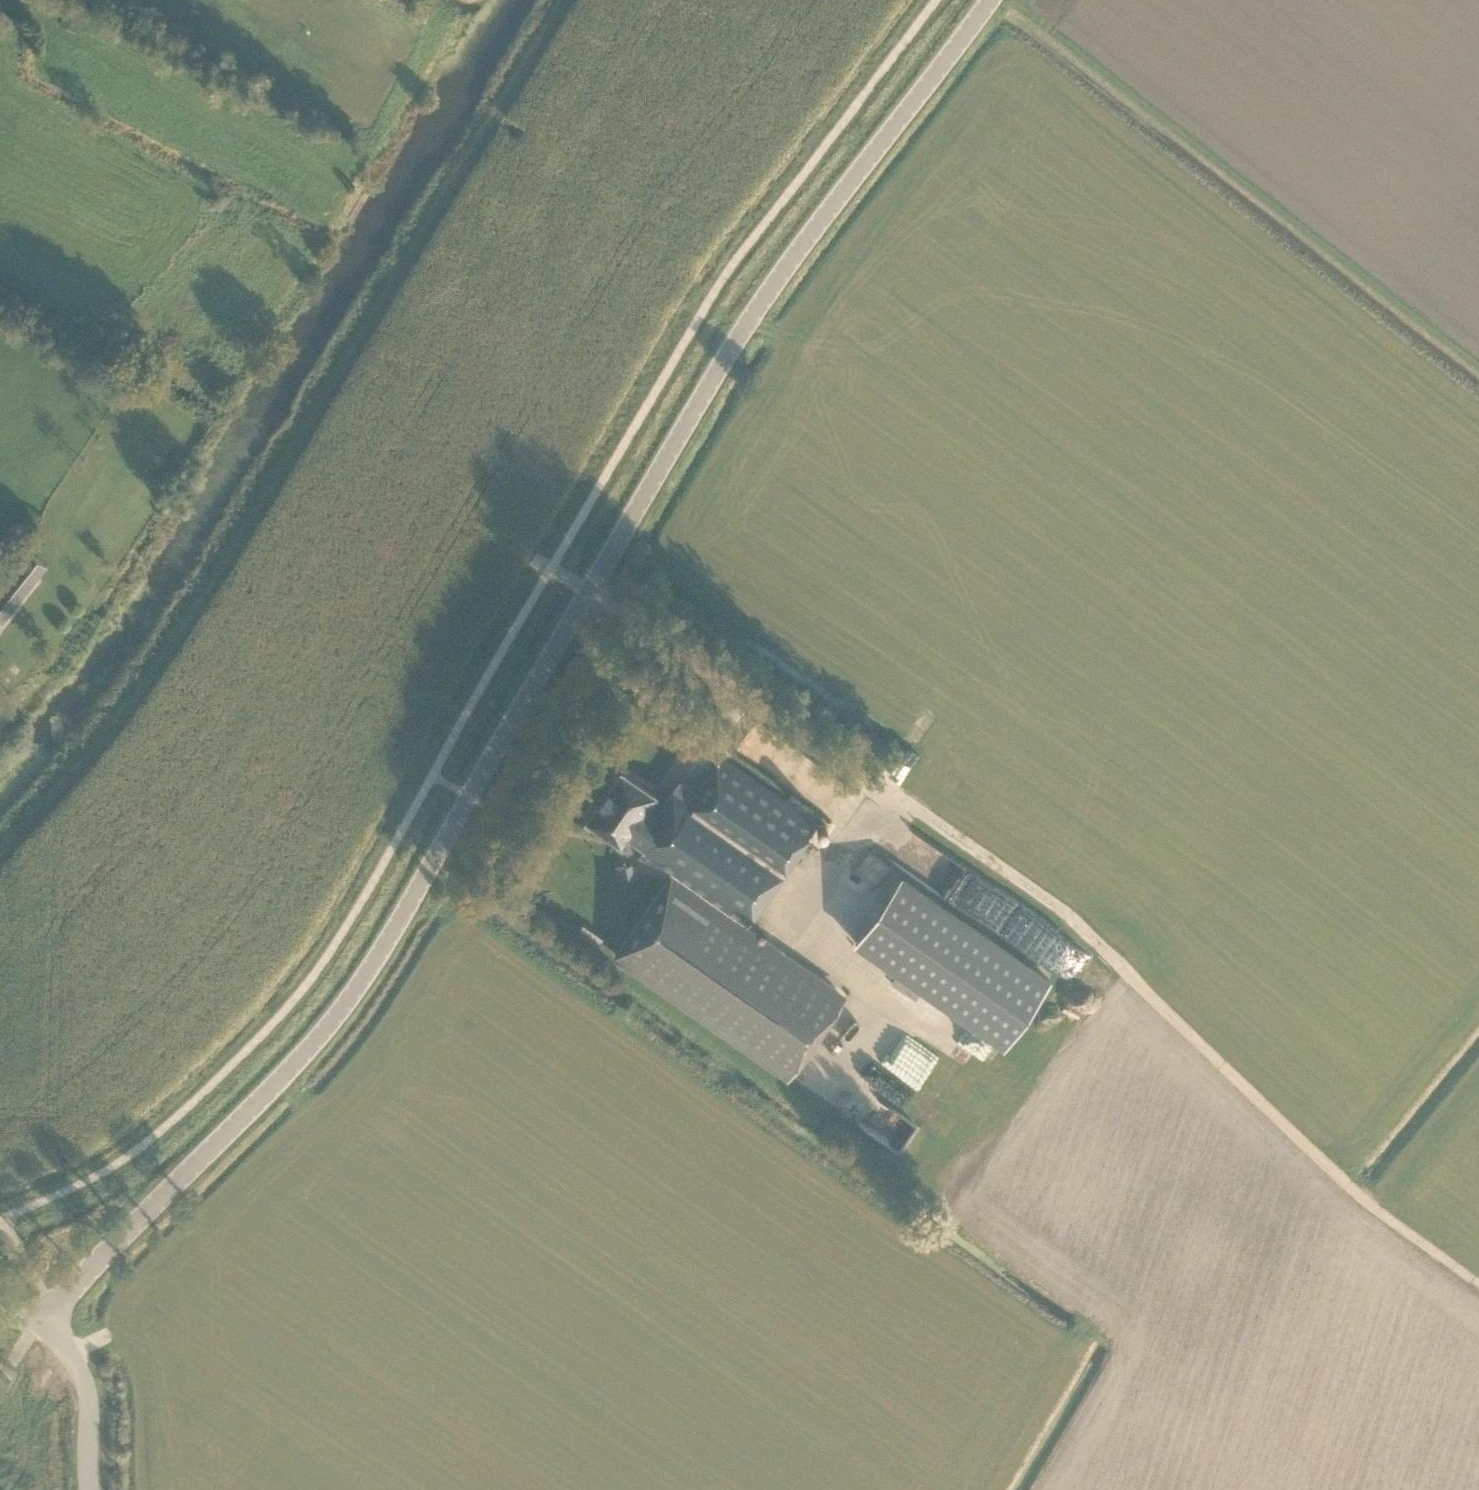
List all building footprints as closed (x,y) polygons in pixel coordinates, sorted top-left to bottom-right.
[(2,621),(39,573),(20,559),(17,562),(14,560),(0,577),(0,619),(2,621)] [(615,954),(731,1034),(790,1075),(844,997),(744,926),(819,820),(723,753),(698,789),(680,777),(661,805),(650,797),(655,790),(621,766),(587,815),(622,839),(627,832),(646,846),(640,853),(669,874),(615,954)] [(635,874),(632,861),(614,865),(617,878),(635,874)] [(901,874),(855,940),(1003,1043),(1049,977),(901,874)]
